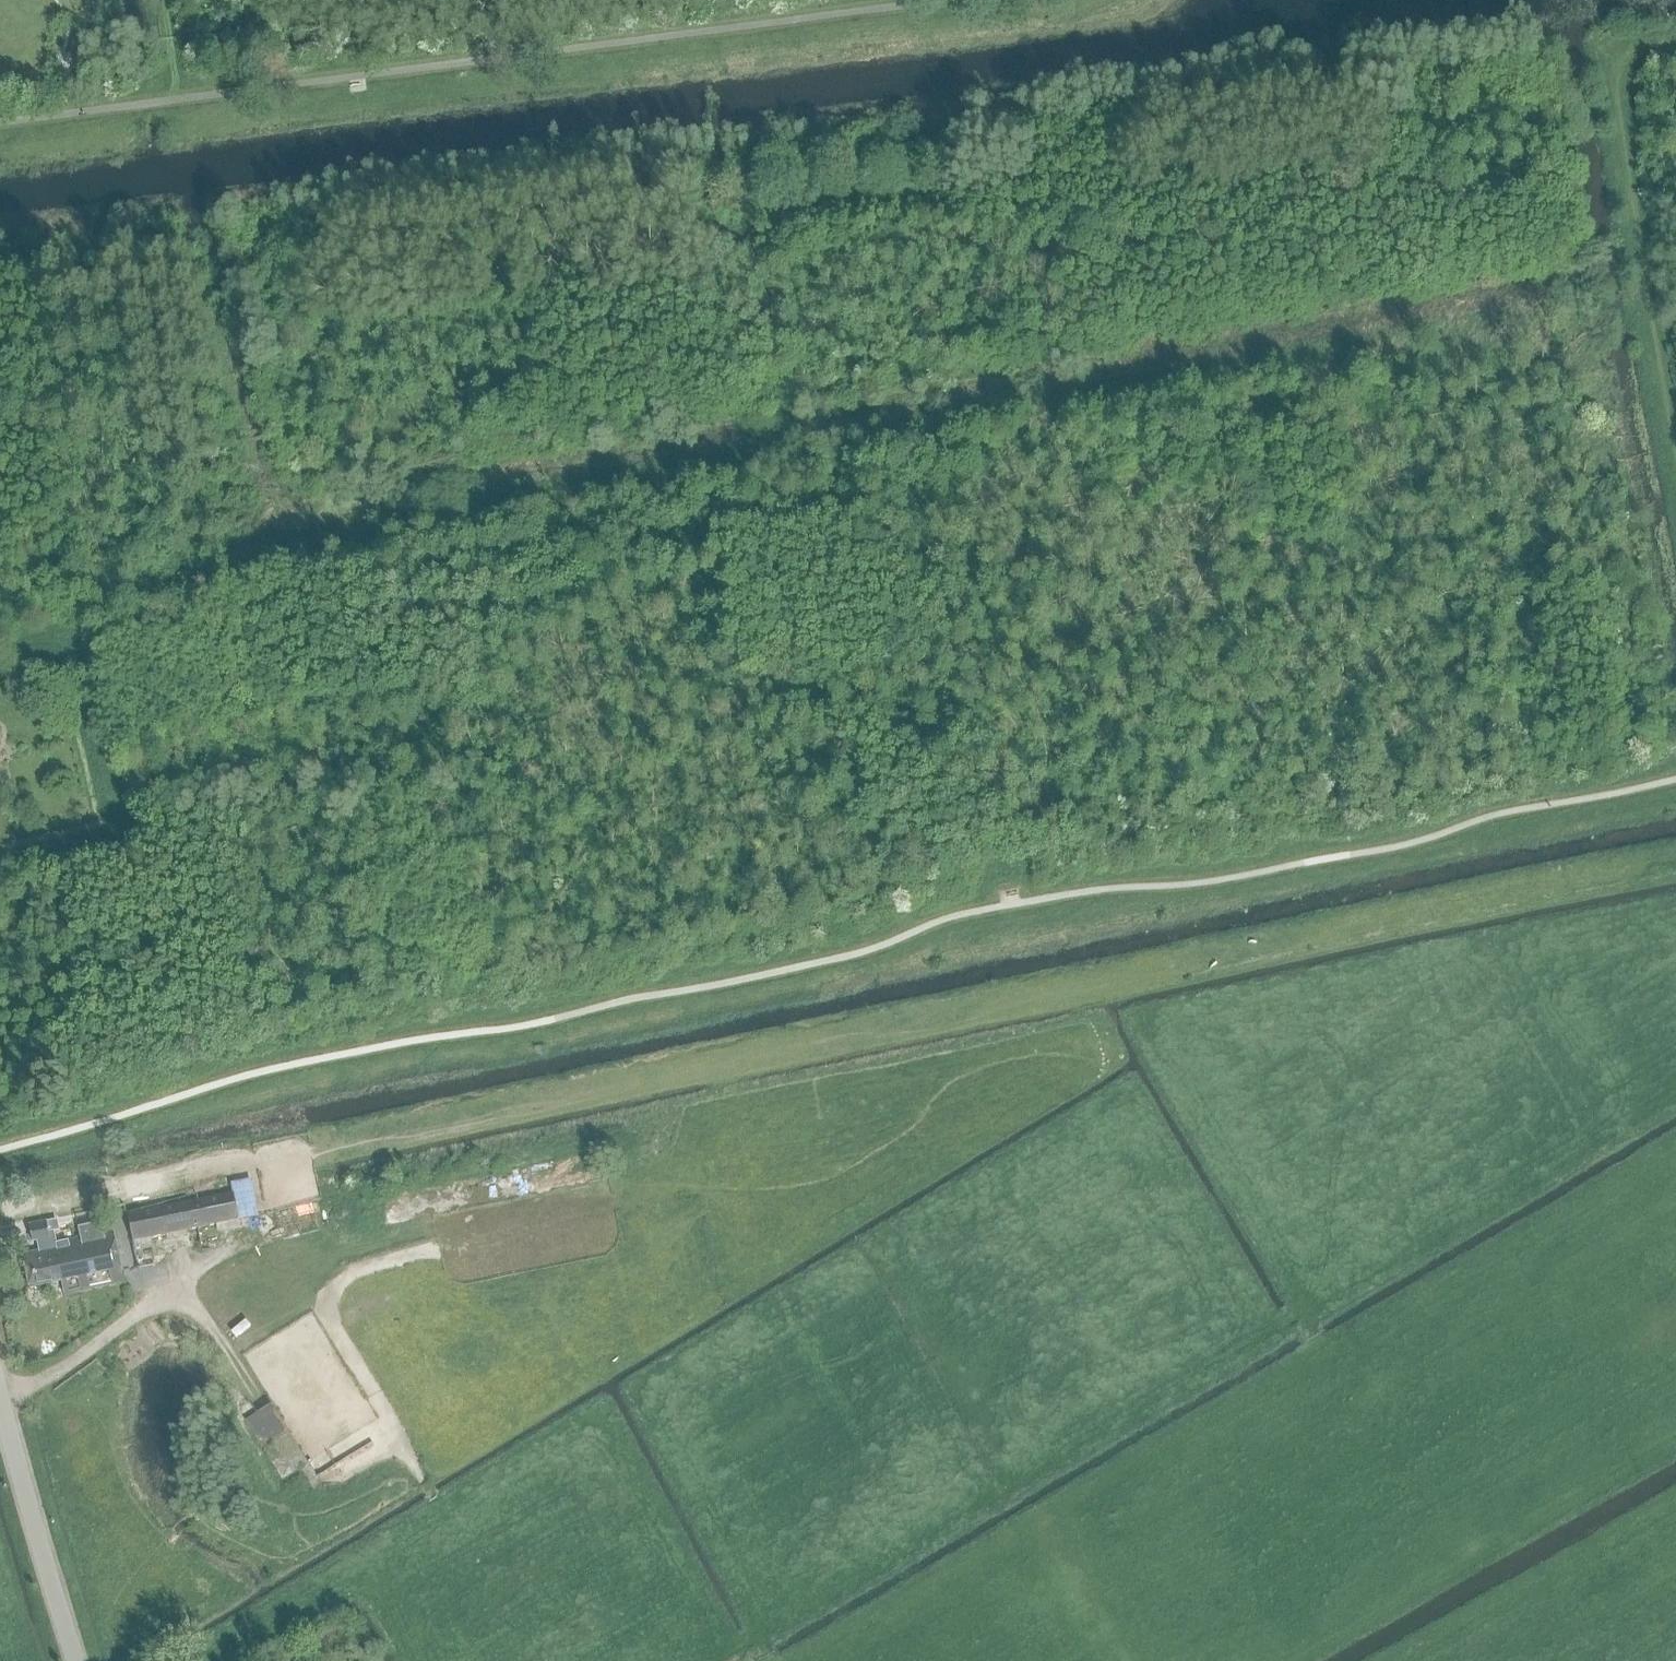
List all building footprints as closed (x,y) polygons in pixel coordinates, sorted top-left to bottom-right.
[(127,1216),(132,1243),(237,1220),(231,1194),(127,1216)] [(22,1255),(30,1289),(60,1282),(63,1295),(123,1282),(113,1231),(103,1233),(101,1222),(77,1227),(79,1238),(50,1244),(51,1249),(22,1255)] [(34,1243),(46,1241),(45,1231),(33,1233),(34,1243)] [(272,1446),(300,1430),(283,1401),(255,1416),(272,1446)] [(370,1433),(330,1471),(343,1485),(383,1447),(370,1433)]
